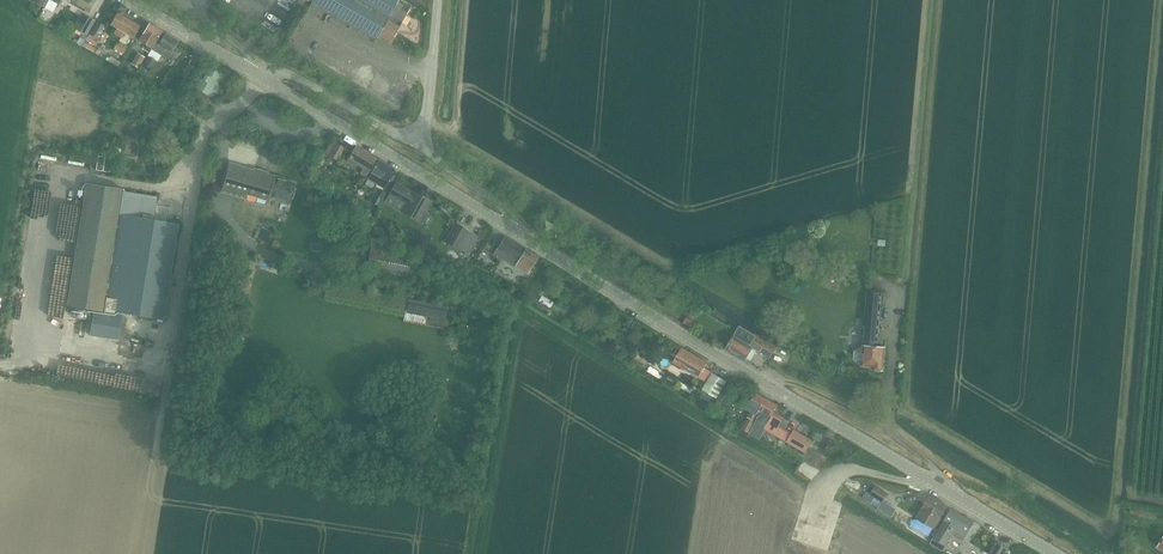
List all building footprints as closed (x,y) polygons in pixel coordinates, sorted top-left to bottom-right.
[(41,6),(42,6),(53,12),(53,11),(58,4),(59,4),(61,0),(44,0),(41,6)] [(311,1),(312,2),(350,23),(376,38),(378,34),(391,41),(411,6),(400,0),(312,0),(311,1)] [(74,27),(82,32),(86,35),(95,20),(82,12),(74,27)] [(116,28),(116,29),(113,33),(121,37),(119,40),(128,45),(132,37),(133,37),(140,25),(117,12),(110,24),(116,28)] [(97,20),(89,34),(86,39),(96,45),(98,40),(103,43),(108,34),(104,31),(107,26),(97,20)] [(151,48),(162,30),(150,23),(145,30),(142,28),(138,35),(142,37),(139,40),(151,47),(151,48)] [(162,30),(151,48),(168,59),(179,40),(167,33),(167,34),(162,30)] [(82,32),(76,42),(80,45),(81,45),(83,41),(86,35),(82,32)] [(83,41),(81,45),(97,54),(100,50),(83,41)] [(117,43),(114,49),(123,54),(127,49),(118,44),(117,43)] [(272,55),(266,51),(263,56),(269,60),(272,55)] [(138,53),(131,64),(138,68),(145,57),(138,53)] [(120,62),(111,56),(110,58),(108,61),(117,66),(120,62)] [(148,57),(145,64),(152,68),(155,60),(148,57)] [(190,79),(192,75),(196,68),(189,63),(182,74),(190,79)] [(188,92),(196,97),(208,104),(209,102),(215,92),(217,93),(219,89),(217,88),(225,75),(205,64),(188,92)] [(331,141),(325,152),(329,154),(333,147),(335,143),(331,141)] [(334,162),(336,159),(337,160),(344,147),(336,142),(335,143),(333,147),(329,154),(329,155),(330,156),(321,170),(320,172),(330,176),(336,166),(337,163),(334,162)] [(163,143),(158,146),(161,153),(167,150),(163,143)] [(364,166),(359,173),(366,177),(376,158),(355,145),(346,161),(355,167),(358,163),(364,166)] [(112,158),(98,156),(96,170),(110,172),(112,158)] [(378,159),(368,177),(384,187),(395,169),(378,159)] [(294,182),(274,176),(274,175),(229,162),(221,191),(245,198),(245,200),(265,206),(267,198),(288,204),(294,182)] [(423,200),(425,198),(412,190),(412,192),(395,182),(388,194),(405,204),(401,210),(413,217),(412,219),(420,224),(431,205),(423,200)] [(119,312),(126,313),(162,319),(178,223),(154,219),(158,196),(86,184),(67,303),(96,308),(94,319),(97,320),(95,333),(109,336),(112,322),(118,323),(119,312)] [(379,206),(387,192),(378,187),(370,201),(379,206)] [(467,231),(455,224),(446,240),(458,247),(467,232),(467,231)] [(485,228),(479,237),(484,240),(489,232),(485,228)] [(458,247),(458,249),(468,254),(477,238),(471,235),(467,232),(458,247)] [(527,273),(537,256),(538,255),(505,235),(493,254),(514,266),(515,266),(527,273)] [(365,272),(408,281),(413,256),(369,247),(365,272)] [(327,283),(325,296),(446,320),(446,319),(448,307),(327,283)] [(655,295),(656,295),(663,300),(668,292),(660,287),(655,295)] [(872,369),(874,369),(875,371),(881,371),(882,370),(884,370),(886,346),(875,346),(878,306),(881,307),(882,292),(868,290),(863,345),(862,345),(862,347),(855,350),(854,359),(861,363),(861,366),(872,367),(872,369)] [(239,296),(236,311),(246,313),(249,298),(239,296)] [(736,334),(727,349),(745,359),(746,357),(751,360),(758,350),(769,356),(775,346),(740,325),(735,334),(736,334)] [(450,341),(449,348),(456,349),(458,343),(450,341)] [(682,347),(673,362),(699,377),(707,382),(712,373),(704,368),(708,362),(682,347)] [(473,355),(471,368),(476,369),(479,356),(473,355)] [(646,368),(646,369),(646,370),(662,379),(663,377),(664,377),(659,374),(659,371),(652,367),(649,368),(647,367),(646,368)] [(703,389),(699,396),(712,403),(716,397),(717,397),(721,391),(727,381),(712,373),(707,382),(703,389)] [(731,397),(722,392),(715,404),(713,408),(721,413),(723,409),(731,397)] [(742,427),(741,428),(749,432),(749,431),(757,418),(767,424),(768,421),(757,415),(767,399),(756,392),(747,408),(746,409),(750,411),(742,427)] [(767,399),(757,415),(768,421),(767,424),(764,428),(766,429),(786,441),(787,441),(791,434),(790,434),(778,427),(784,418),(774,412),(777,405),(767,399)] [(791,434),(787,441),(788,442),(797,447),(805,452),(806,450),(811,442),(812,440),(797,431),(794,429),(791,434)] [(811,463),(820,468),(825,458),(817,453),(811,463)] [(866,490),(862,497),(866,500),(871,503),(877,507),(880,504),(882,501),(875,496),(871,493),(871,492),(875,487),(871,484),(867,490),(867,491),(866,490)] [(871,492),(871,493),(875,496),(882,501),(887,494),(876,486),(875,487),(871,492)] [(923,507),(919,514),(917,517),(934,527),(940,517),(940,518),(948,505),(930,494),(922,507),(923,507)] [(951,508),(940,527),(934,537),(946,544),(953,533),(963,539),(974,521),(951,508)] [(1008,548),(997,542),(989,553),(990,553),(1006,553),(1009,549),(1008,548)] [(959,549),(963,551),(967,553),(969,553),(970,551),(965,548),(961,546),(959,549)]
